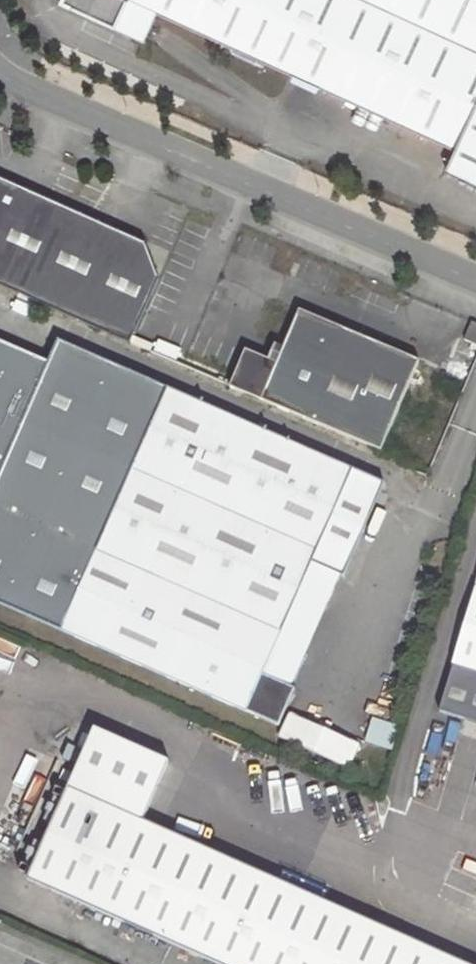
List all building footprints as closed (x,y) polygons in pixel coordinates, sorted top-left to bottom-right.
[(137,37),(158,12),(454,149),(446,168),(475,182),(475,0),(61,0),(137,37)] [(131,341),(131,340),(154,350),(158,340),(136,330),(160,274),(147,239),(63,202),(0,173),(0,282),(131,341)] [(235,374),(158,340),(154,350),(231,384),(230,385),(382,449),(420,361),(348,331),(349,328),(300,308),(283,347),(277,361),(270,358),(246,348),(235,374)] [(472,323),(464,340),(475,345),(475,324),(472,323)] [(355,468),(168,388),(58,341),(48,363),(0,343),(0,604),(279,724),(296,688),(265,674),(313,564),(329,527),(347,535),(372,476),(355,468)] [(270,358),(277,361),(283,347),(276,344),(270,358)] [(329,527),(313,564),(344,577),(385,481),(372,476),(347,535),(329,527)] [(442,713),(475,724),(475,599),(442,713)] [(287,714),(277,738),(348,769),(359,745),(287,714)] [(170,760),(97,728),(77,772),(73,781),(29,879),(222,963),(475,963),(145,819),(170,760)] [(63,777),(73,781),(77,772),(68,768),(63,777)] [(64,788),(57,785),(54,791),(62,795),(64,788)] [(62,799),(53,796),(45,815),(53,819),(62,799)] [(43,842),(34,839),(25,858),(34,862),(43,842)] [(30,865),(23,862),(20,869),(27,872),(30,865)]
